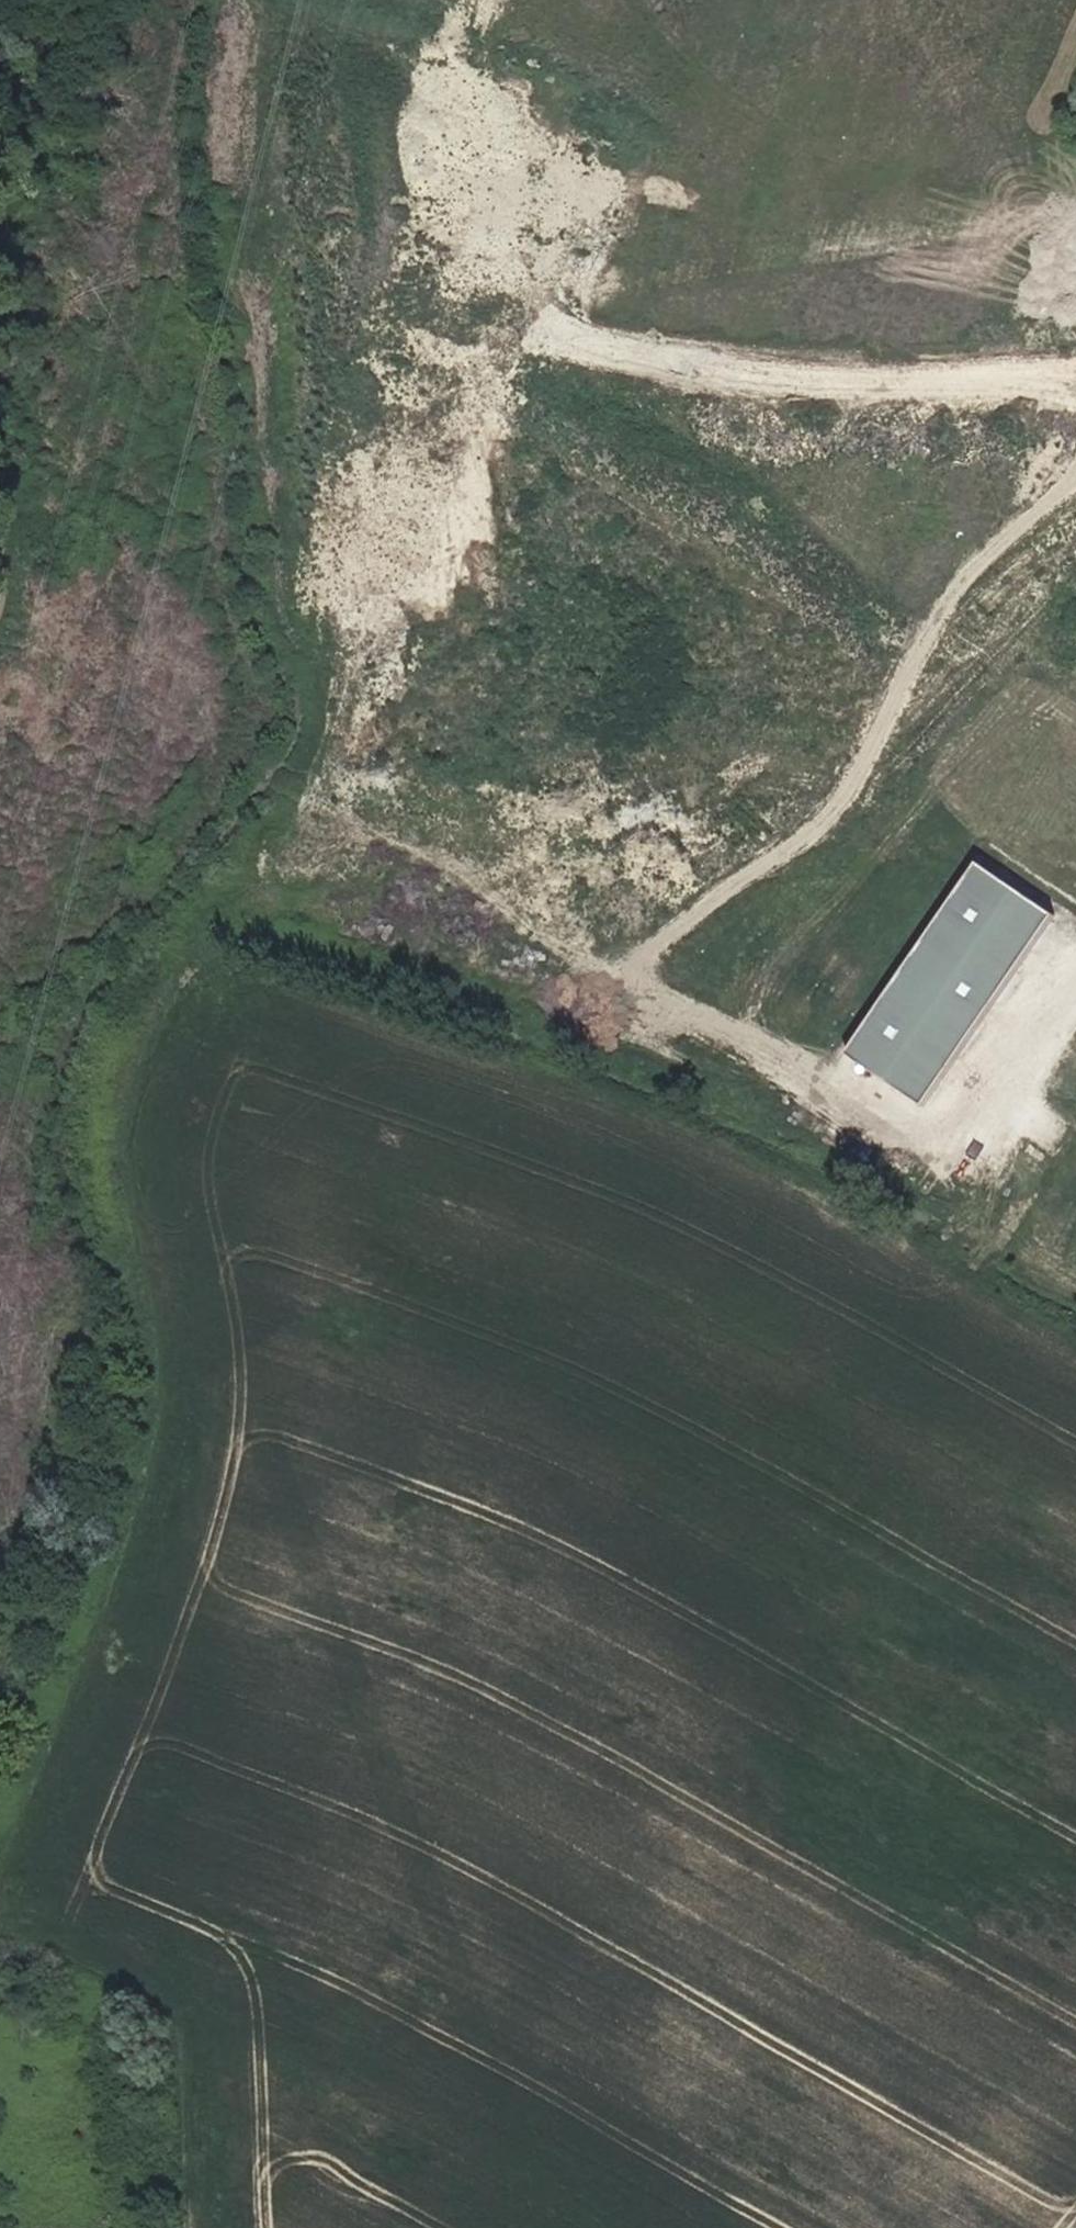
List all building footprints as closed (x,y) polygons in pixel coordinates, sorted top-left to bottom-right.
[(972,860),(853,1058),(930,1104),(1050,907),(972,860)]
